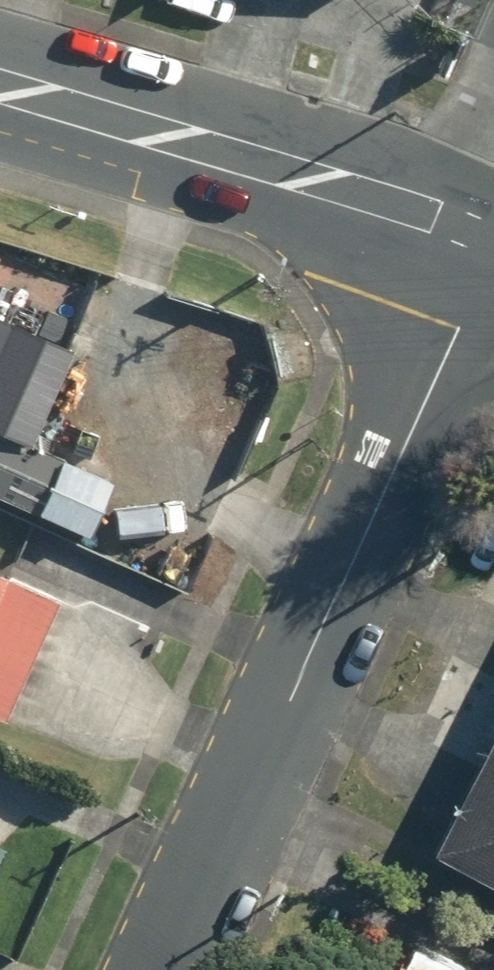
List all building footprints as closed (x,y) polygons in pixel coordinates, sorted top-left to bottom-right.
[(28,446),(71,347),(0,316),(0,434),(28,446)] [(0,434),(0,500),(86,538),(111,482),(28,446),(0,434)] [(3,723),(61,597),(0,569),(0,722),(3,723)] [(444,845),(493,870),(493,747),(444,845)] [(401,969),(445,969),(409,953),(401,969)]
